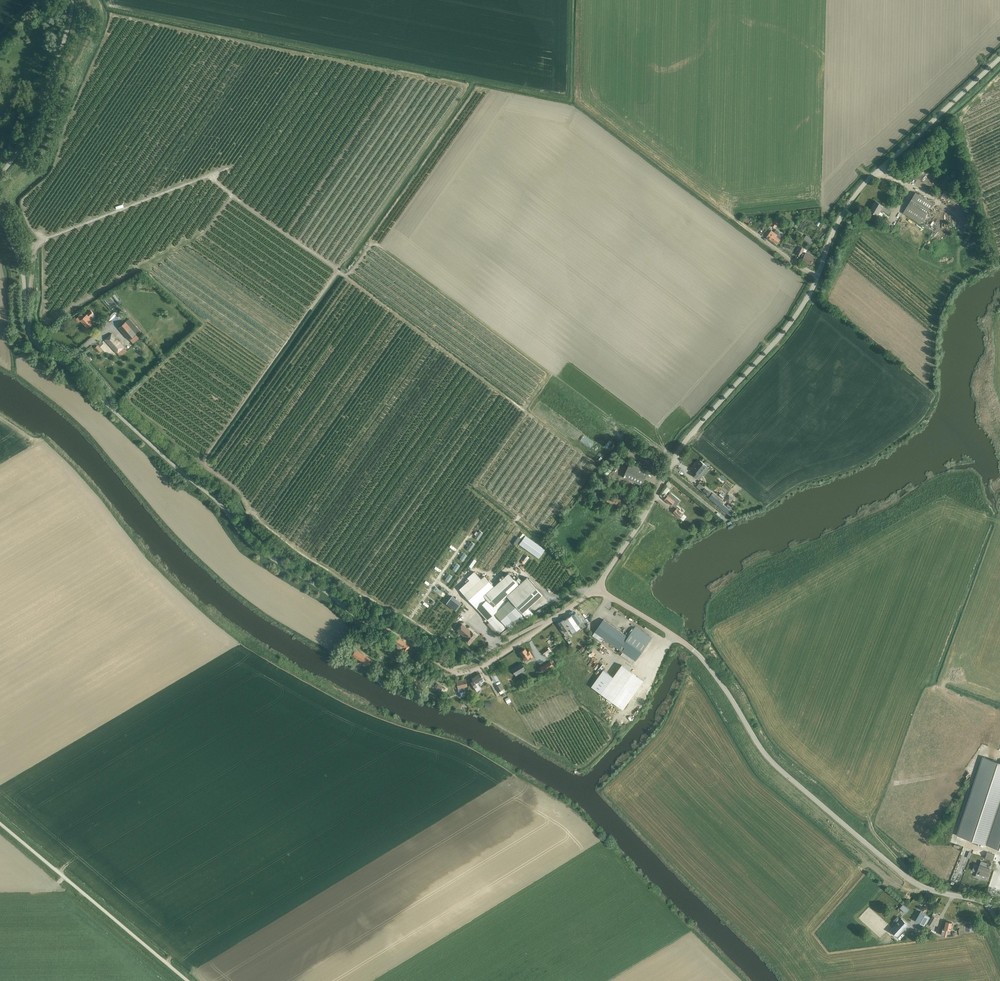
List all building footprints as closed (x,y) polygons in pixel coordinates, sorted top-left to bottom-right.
[(932,203),(915,192),(903,213),(920,223),(932,203)] [(892,211),(876,201),(870,211),(878,216),(880,211),(883,213),(884,211),(890,215),(892,211)] [(771,231),(767,237),(777,245),(781,240),(780,240),(776,237),(778,234),(780,232),(776,230),(774,232),(772,231),(771,231)] [(803,239),(811,245),(813,242),(811,241),(812,239),(809,237),(808,238),(806,236),(803,239)] [(800,246),(797,255),(800,256),(800,257),(803,259),(802,260),(811,264),(815,257),(811,255),(811,254),(806,252),(803,251),(804,248),(800,246)] [(106,318),(109,321),(118,312),(115,309),(106,318)] [(93,324),(86,316),(84,318),(81,314),(76,319),(79,322),(81,321),(88,328),(93,324)] [(125,323),(120,328),(133,344),(139,339),(125,323)] [(112,335),(105,340),(120,358),(127,352),(112,335)] [(694,470),(692,474),(699,479),(703,475),(701,473),(707,466),(700,460),(693,469),(694,470)] [(631,463),(624,477),(642,485),(649,471),(631,463)] [(594,485),(588,493),(594,498),(597,500),(598,500),(604,492),(594,485)] [(665,490),(660,495),(672,505),(672,504),(677,508),(673,512),(680,518),(684,514),(679,510),(681,509),(676,505),(680,500),(671,492),(668,495),(666,493),(670,489),(667,486),(664,490),(665,490)] [(713,493),(709,498),(717,505),(718,505),(720,507),(730,515),(733,512),(722,503),(723,502),(721,500),(713,493)] [(479,530),(474,537),(478,540),(483,533),(479,530)] [(525,536),(519,544),(538,558),(544,550),(525,536)] [(472,542),(467,549),(470,551),(475,544),(472,542)] [(469,580),(459,589),(464,595),(499,634),(506,627),(507,627),(510,630),(515,626),(515,627),(526,617),(528,618),(533,613),(528,607),(542,593),(526,576),(521,580),(518,576),(514,580),(508,573),(494,586),(484,576),(481,579),(474,571),(467,578),(469,580)] [(568,618),(564,621),(569,627),(569,628),(572,632),(576,629),(581,626),(582,628),(583,627),(585,626),(576,612),(571,615),(572,615),(568,618)] [(633,664),(636,660),(636,661),(652,638),(635,626),(628,636),(603,619),(592,635),(602,642),(604,638),(623,652),(621,655),(633,664)] [(563,620),(559,623),(562,627),(560,629),(562,632),(566,637),(570,634),(566,629),(569,628),(569,627),(564,621),(563,620)] [(464,639),(469,644),(476,635),(471,630),(470,631),(462,624),(457,630),(466,637),(464,639)] [(398,638),(395,643),(397,644),(396,647),(402,650),(403,648),(406,651),(409,646),(405,644),(406,643),(398,638)] [(594,644),(589,651),(595,655),(596,654),(599,656),(603,649),(594,644)] [(525,648),(520,651),(525,659),(528,656),(529,658),(532,656),(529,650),(527,651),(525,648)] [(355,650),(352,656),(368,665),(372,659),(355,650)] [(550,661),(539,668),(542,673),(553,665),(550,661)] [(521,662),(511,669),(516,675),(525,669),(521,662)] [(623,709),(644,681),(622,665),(613,677),(604,670),(592,686),(623,709)] [(490,675),(494,682),(499,679),(495,672),(490,675)] [(480,673),(472,678),(473,680),(470,682),(474,687),(477,686),(475,683),(478,681),(480,683),(481,683),(484,681),(484,680),(483,677),(480,673)] [(455,685),(454,685),(455,689),(458,688),(459,692),(465,691),(464,687),(467,686),(466,679),(456,681),(457,685),(455,685)] [(500,684),(496,686),(499,691),(500,694),(505,691),(504,688),(503,689),(500,684)] [(958,836),(999,849),(999,762),(984,757),(958,836)] [(995,854),(987,852),(985,858),(992,861),(995,854)] [(974,865),(973,870),(977,872),(977,873),(978,873),(984,875),(987,876),(990,868),(988,867),(987,867),(988,866),(989,866),(989,864),(984,862),(983,864),(984,864),(983,866),(982,866),(980,864),(979,866),(974,865)] [(926,922),(929,916),(925,914),(921,911),(918,916),(916,920),(920,923),(925,925),(926,922)] [(931,928),(937,917),(932,914),(931,917),(930,918),(927,923),(926,926),(931,928)] [(897,923),(890,930),(897,937),(908,924),(901,918),(900,919),(897,916),(894,920),(897,923)] [(943,928),(941,935),(946,936),(948,930),(950,930),(952,922),(946,921),(944,929),(943,928)]
